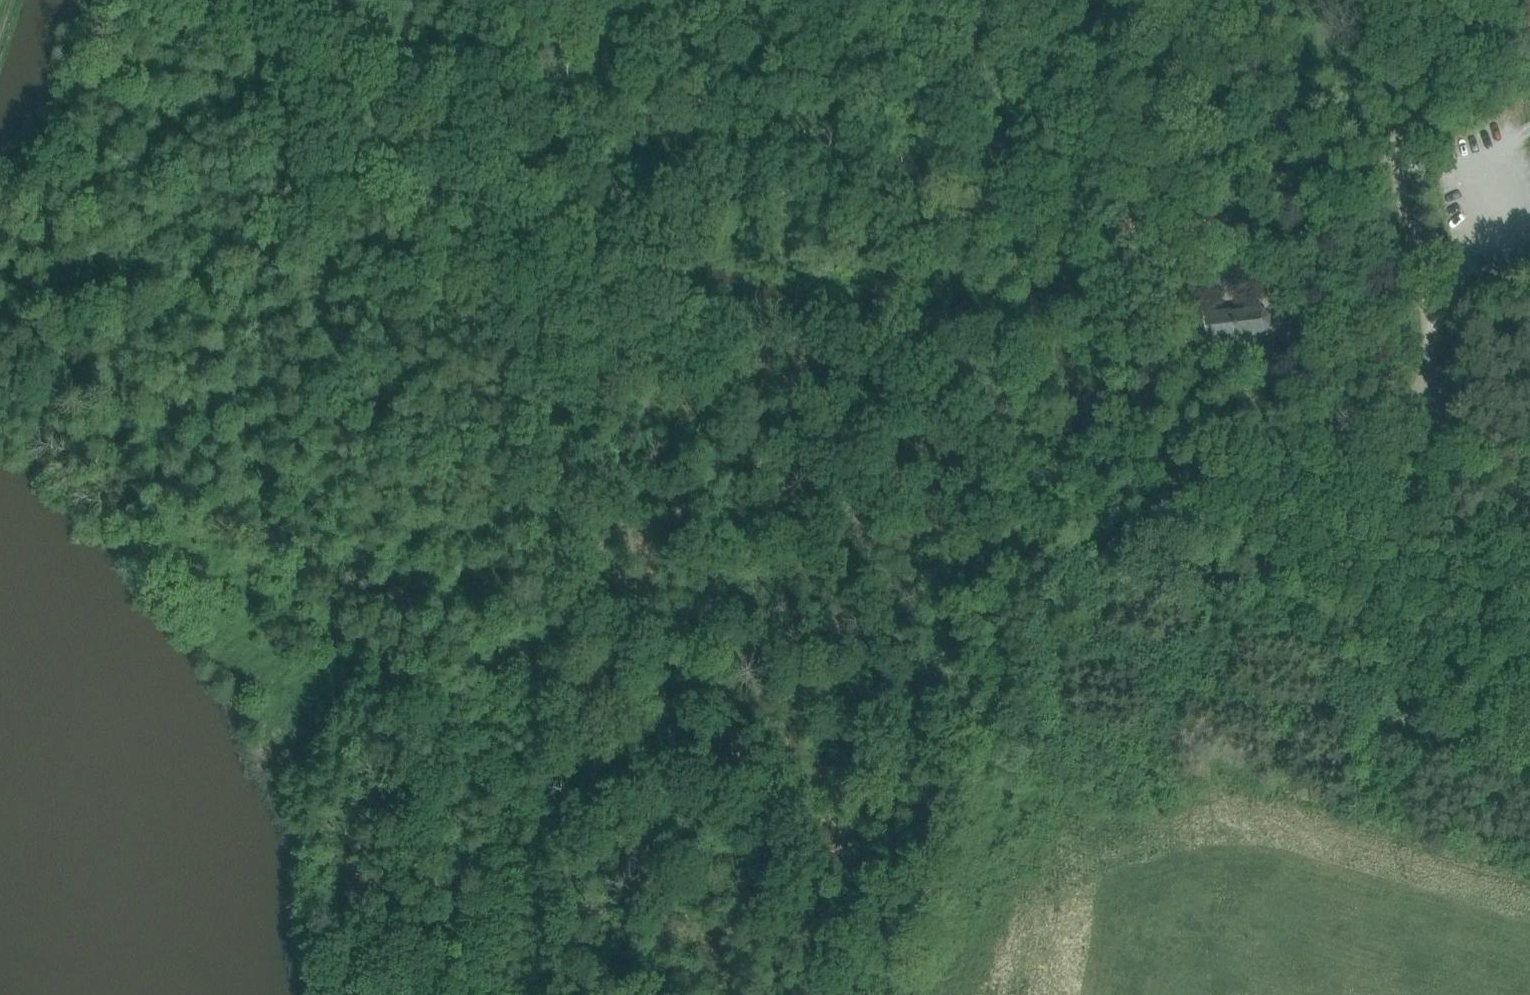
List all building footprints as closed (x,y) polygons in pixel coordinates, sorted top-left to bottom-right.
[(1202,312),(1206,342),(1207,342),(1207,340),(1234,337),(1234,335),(1264,331),(1268,324),(1267,316),(1262,310),(1231,313),(1231,311),(1204,315),(1203,312),(1202,312)]
